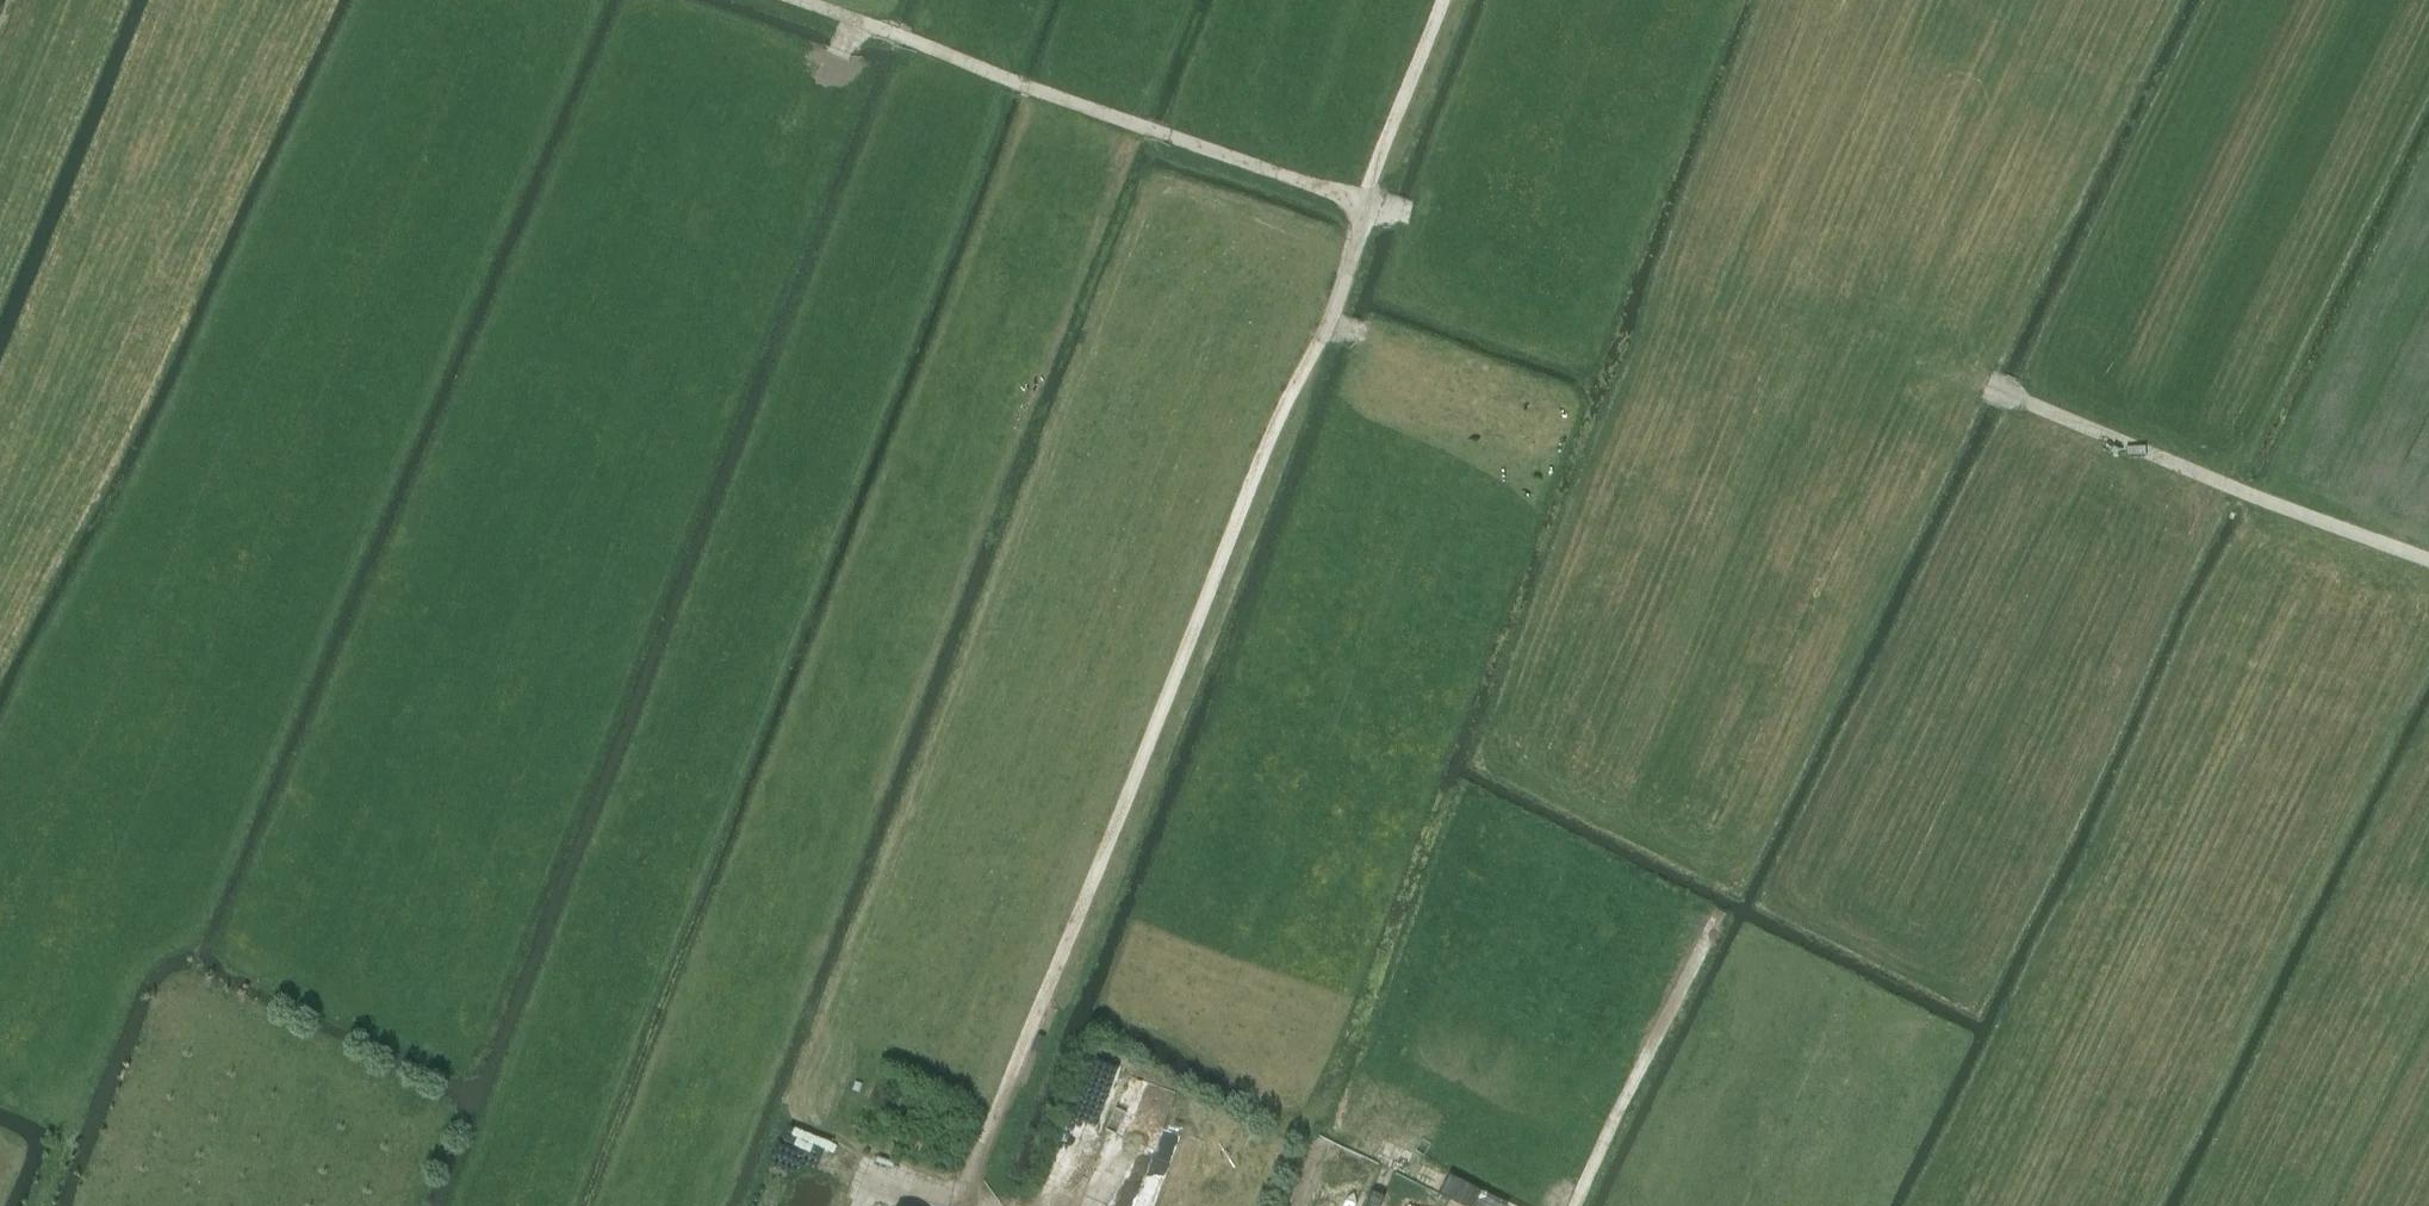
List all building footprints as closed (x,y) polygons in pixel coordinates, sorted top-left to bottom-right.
[(1096,1142),(1118,1066),(1090,1058),(1071,1122),(1081,1125),(1078,1137),(1096,1142)] [(1438,1196),(1465,1205),(1468,1205),(1474,1188),(1445,1178),(1438,1196)]
